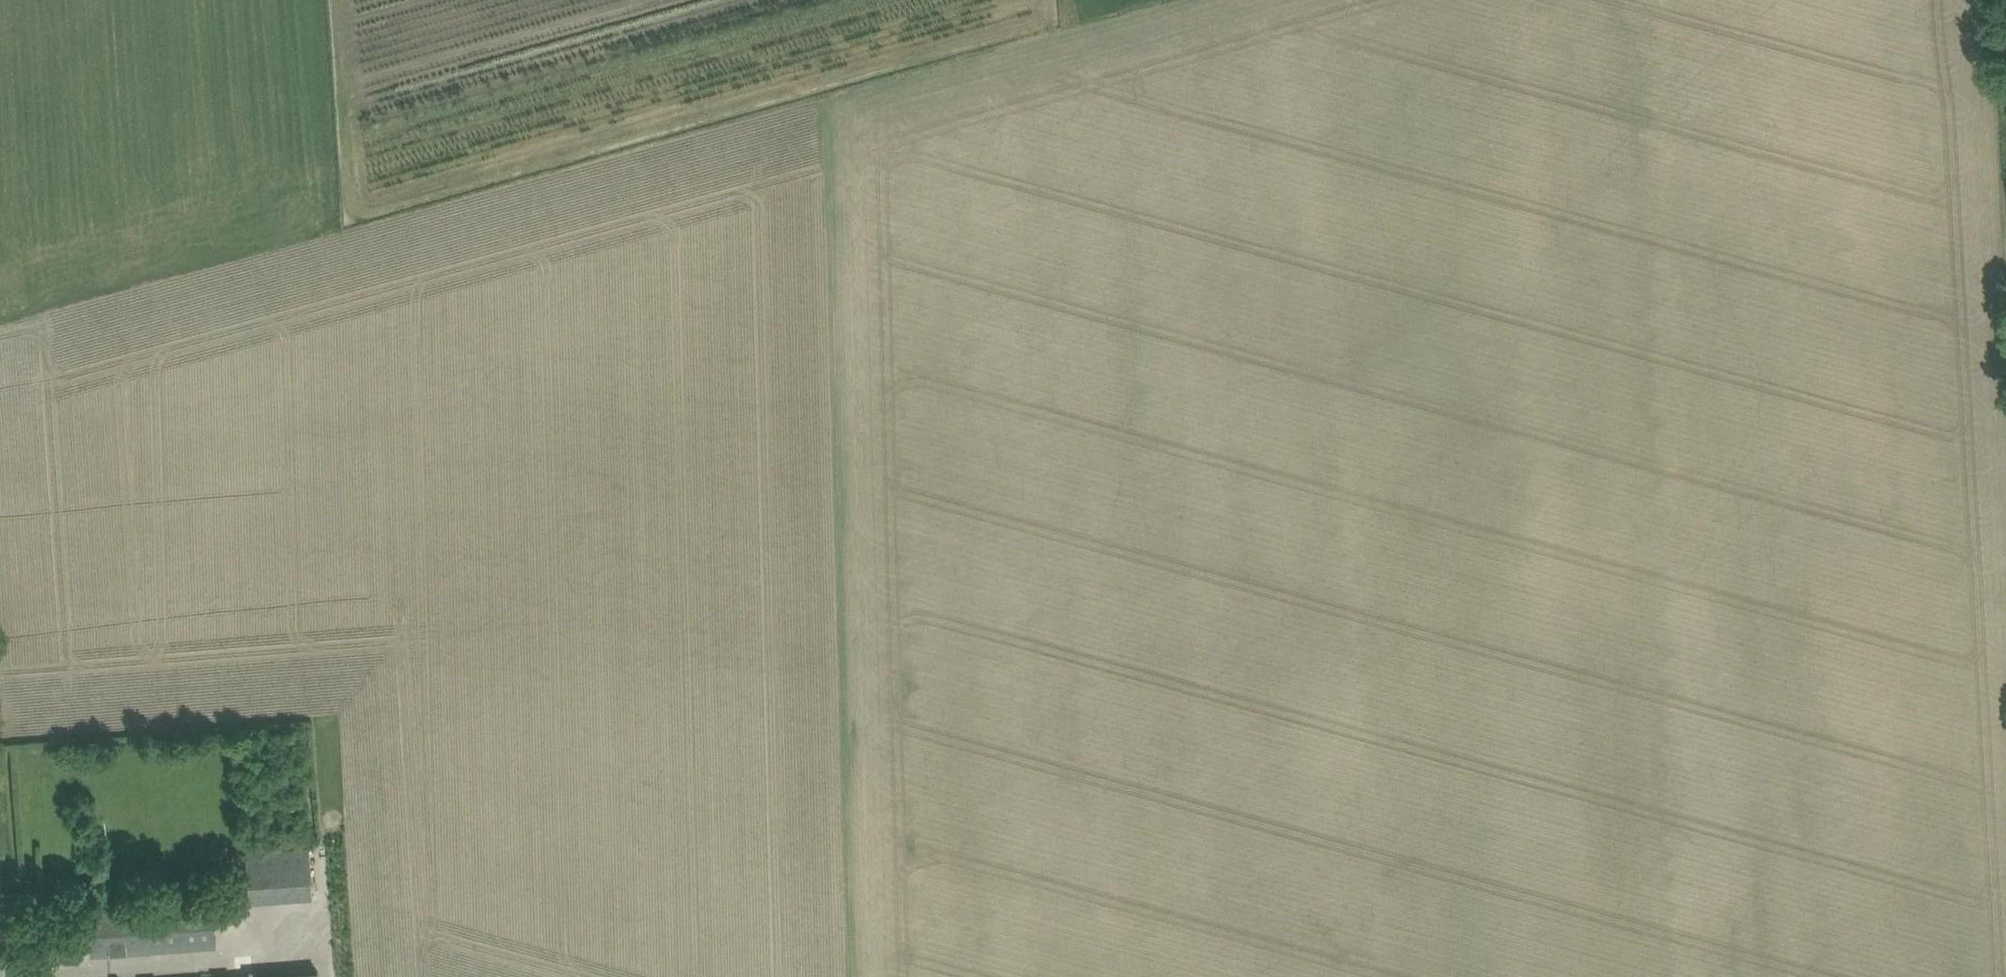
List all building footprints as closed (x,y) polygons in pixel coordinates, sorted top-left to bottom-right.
[(310,846),(246,850),(249,896),(313,892),(310,846)] [(217,944),(213,900),(89,909),(92,954),(217,944)]
